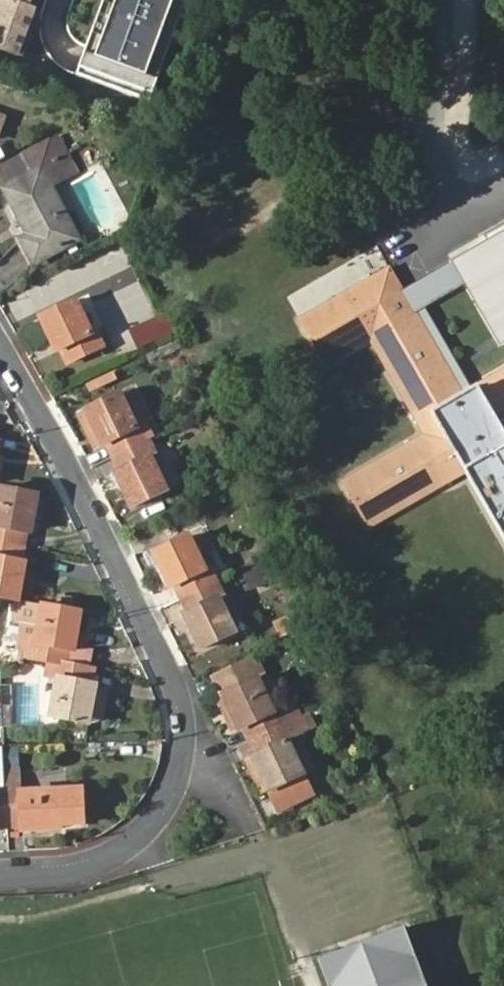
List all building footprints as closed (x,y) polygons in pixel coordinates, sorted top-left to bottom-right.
[(17,56),(33,12),(27,10),(30,0),(0,0),(0,50),(17,56)] [(151,102),(187,0),(111,0),(96,42),(90,40),(77,76),(151,102)] [(22,153),(33,174),(41,170),(49,186),(76,172),(60,143),(28,151),(22,153)] [(41,170),(33,174),(4,189),(28,236),(20,240),(33,263),(77,240),(49,186),(41,170)] [(402,288),(416,312),(465,283),(502,346),(503,345),(503,229),(402,288)] [(372,525),(465,470),(503,532),(503,371),(463,396),(416,312),(402,288),(391,266),(301,321),(328,365),(368,340),(424,435),(347,482),(372,525)] [(104,346),(96,331),(90,334),(75,302),(38,318),(53,351),(58,349),(65,365),(104,346)] [(172,331),(165,314),(131,331),(139,346),(172,331)] [(147,420),(132,390),(120,395),(135,426),(147,420)] [(104,443),(112,460),(138,447),(149,441),(141,427),(136,430),(135,426),(120,395),(84,412),(99,442),(100,444),(104,443)] [(92,446),(99,442),(84,412),(78,415),(92,446)] [(138,447),(112,460),(118,473),(115,475),(129,507),(166,491),(149,456),(154,453),(149,441),(138,447)] [(37,495),(0,489),(0,542),(22,546),(24,533),(30,534),(37,495)] [(179,599),(216,581),(212,571),(207,573),(189,537),(153,554),(169,588),(173,585),(179,599)] [(22,546),(0,542),(0,598),(17,601),(24,562),(19,561),(22,546)] [(223,593),(216,581),(179,599),(186,613),(183,614),(198,648),(234,631),(217,596),(223,593)] [(35,644),(42,605),(17,601),(14,621),(24,623),(21,642),(35,644)] [(74,651),(81,613),(42,605),(35,644),(21,642),(20,649),(19,658),(53,663),(67,664),(69,650),(74,651)] [(281,636),(305,624),(299,611),(275,623),(281,636)] [(19,658),(20,649),(2,648),(1,663),(14,659),(19,658)] [(241,728),(248,742),(285,724),(279,710),(274,712),(258,680),(259,679),(247,654),(209,672),(222,698),(238,729),(241,728)] [(0,663),(0,676),(13,673),(14,659),(0,663)] [(90,683),(92,670),(53,664),(38,661),(37,674),(51,677),(57,678),(50,718),(88,723),(97,725),(101,722),(106,702),(92,701),(94,687),(95,684),(90,683)] [(107,688),(94,687),(92,701),(106,702),(107,688)] [(229,733),(238,729),(222,698),(214,702),(229,733)] [(301,716),(295,702),(279,710),(285,724),(299,716),(301,716)] [(285,724),(248,742),(254,753),(250,755),(251,756),(269,792),(279,813),(313,796),(303,774),(286,739),(306,730),(299,716),(285,724)] [(5,764),(20,764),(19,744),(4,745),(5,764)] [(260,795),(269,792),(251,756),(242,760),(260,795)] [(4,786),(7,827),(20,826),(20,830),(62,828),(61,824),(80,824),(79,790),(20,791),(18,768),(4,769),(4,786)] [(402,923),(316,955),(328,985),(426,985),(402,923)]
